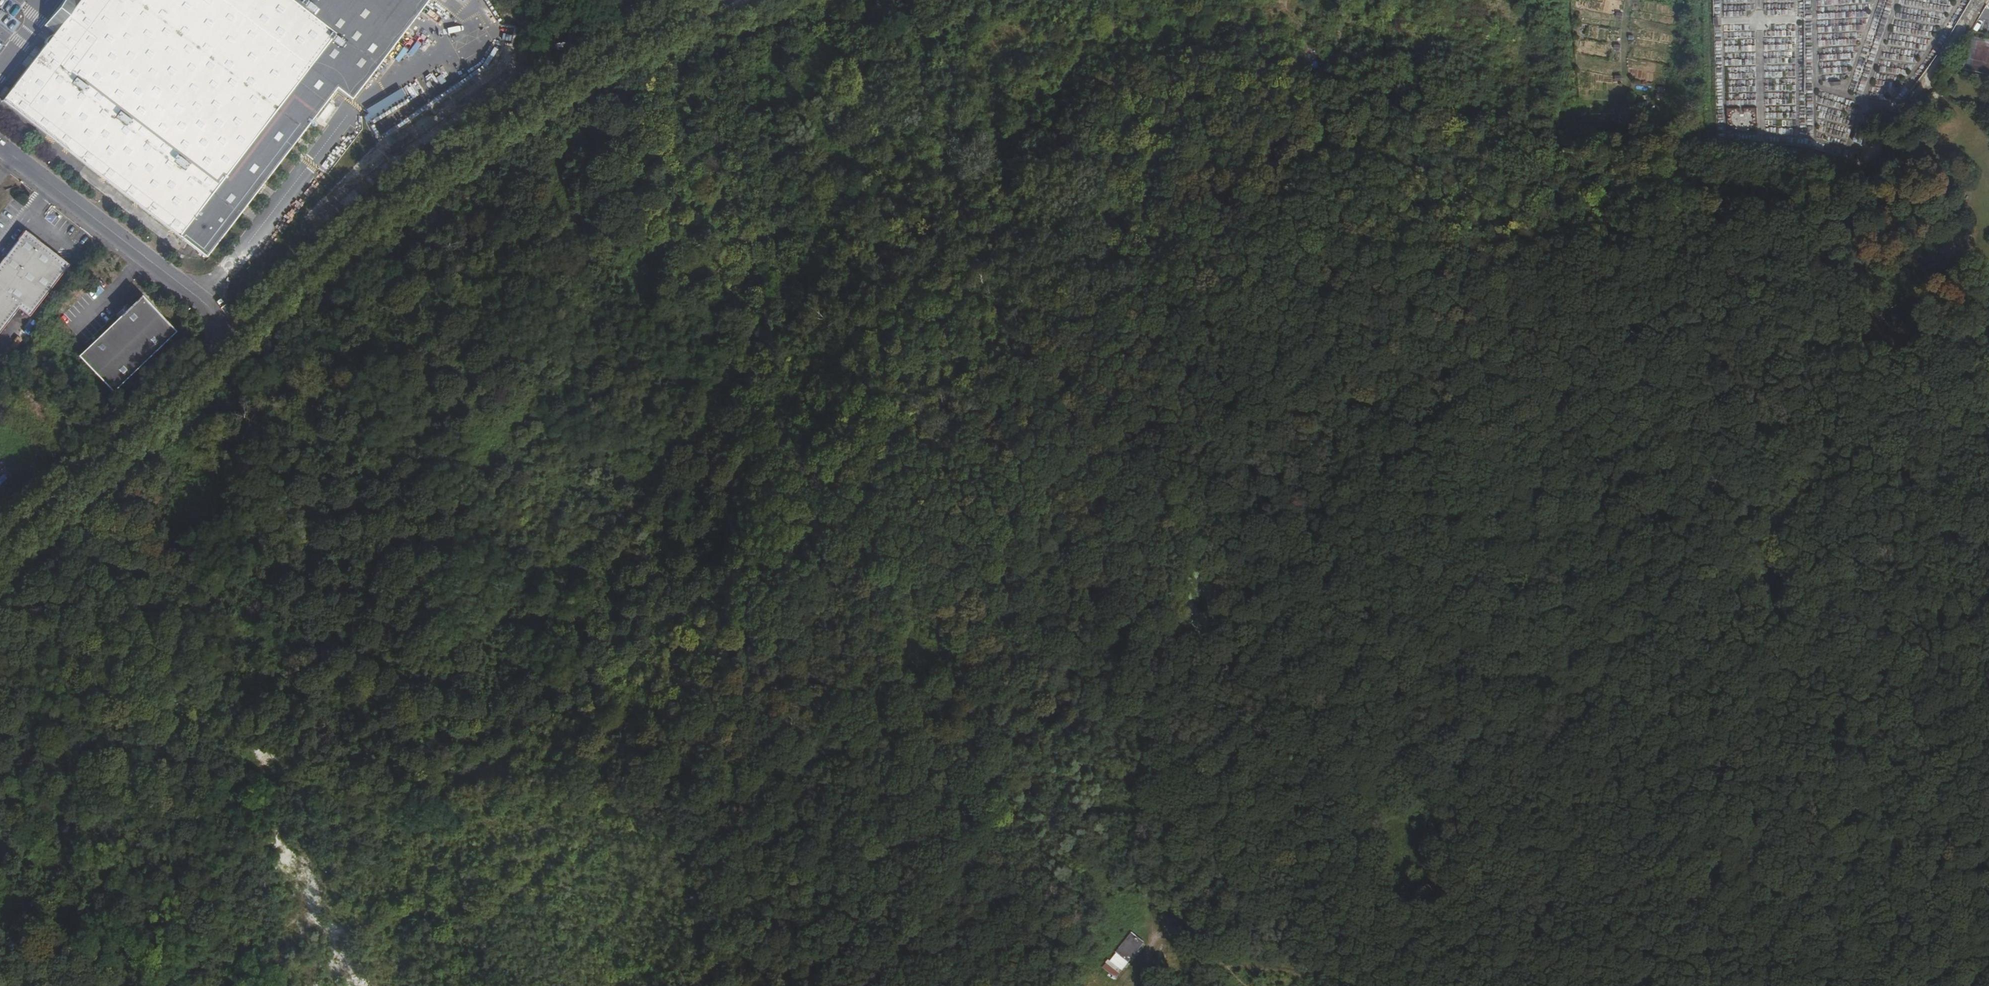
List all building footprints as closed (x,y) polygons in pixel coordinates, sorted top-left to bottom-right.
[(5,98),(208,256),(339,87),(353,98),(398,40),(383,28),(393,15),(373,0),(64,0),(47,23),(57,31),(5,98)] [(393,15),(383,28),(398,40),(429,0),(373,0),(393,15)] [(20,310),(31,319),(71,267),(25,232),(0,267),(0,337),(20,310)] [(179,326),(141,296),(88,366),(127,395),(179,326)] [(1143,927),(1126,949),(1134,955),(1150,933),(1143,927)]
